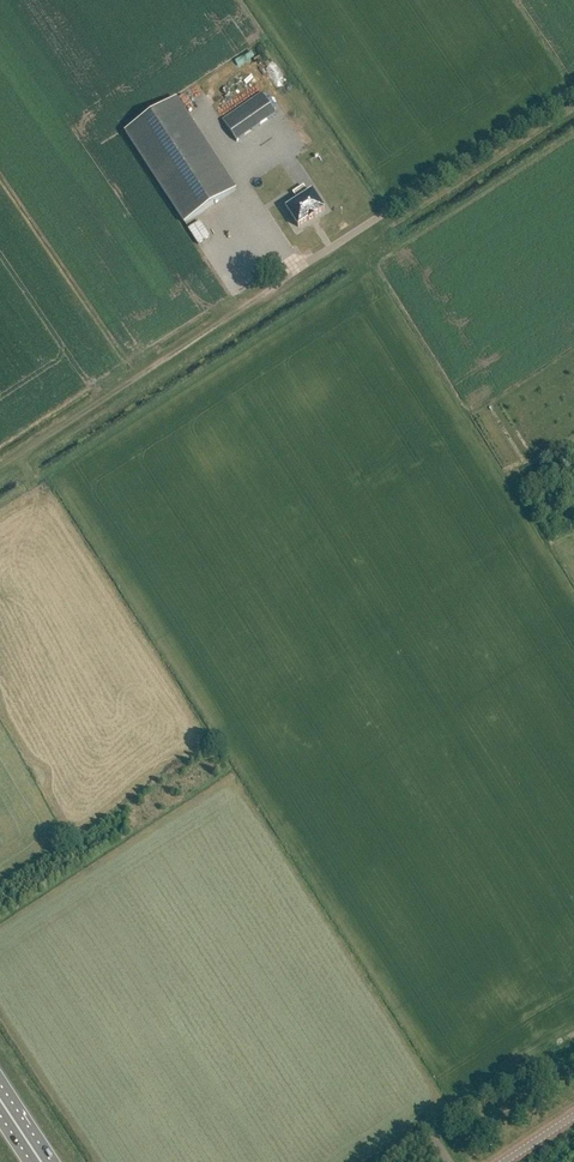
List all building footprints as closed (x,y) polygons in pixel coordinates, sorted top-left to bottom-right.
[(262,93),(222,121),(236,141),(276,114),(262,93)] [(125,132),(185,223),(236,190),(176,99),(125,132)] [(313,191),(309,194),(303,186),(293,193),(298,201),(286,209),(298,227),(308,221),(309,221),(315,217),(325,210),(313,191)] [(287,190),(273,200),(279,208),(293,198),(287,190)] [(200,222),(187,227),(193,243),(206,238),(200,222)]
